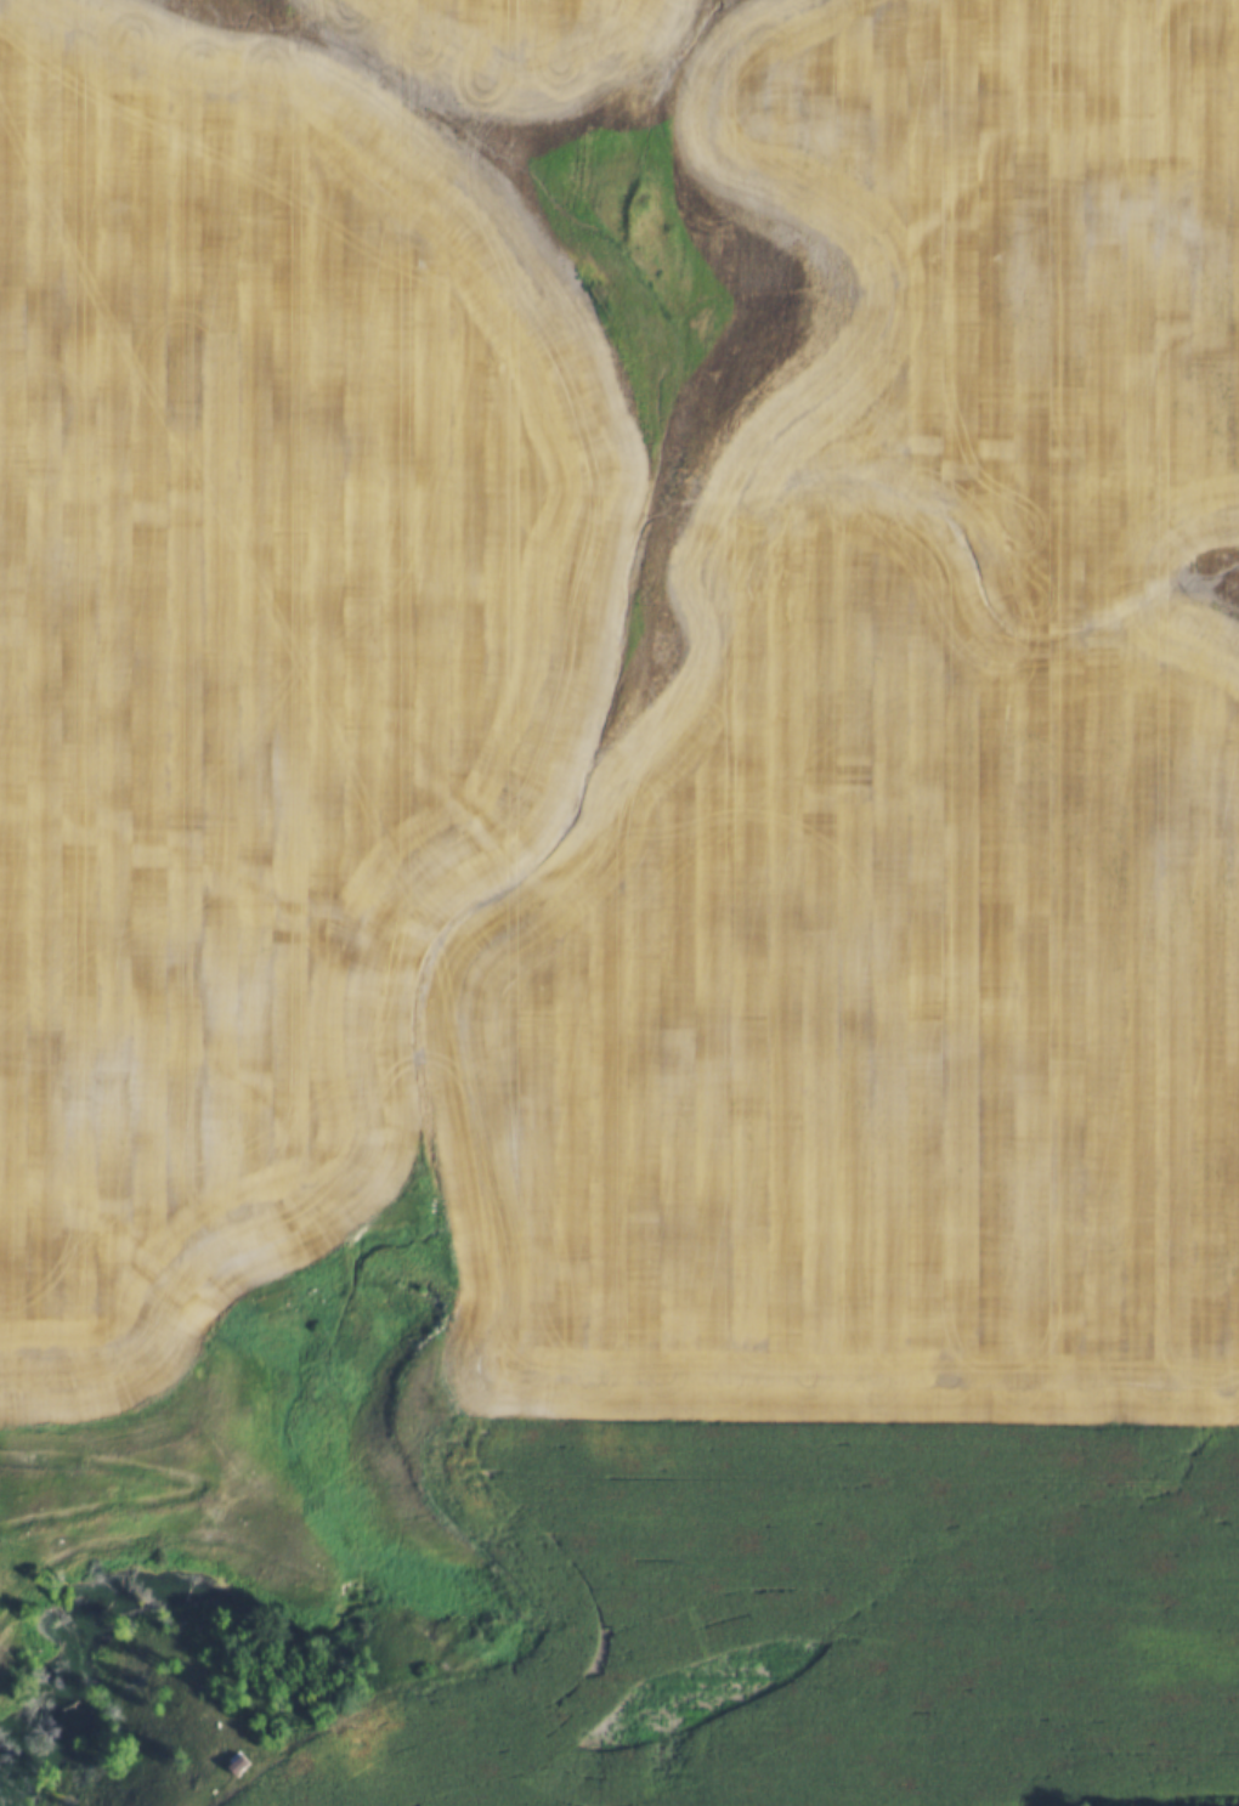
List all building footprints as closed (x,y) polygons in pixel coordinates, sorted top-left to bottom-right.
[(221,1765),(233,1754),(242,1762),(231,1773),(221,1765)]
